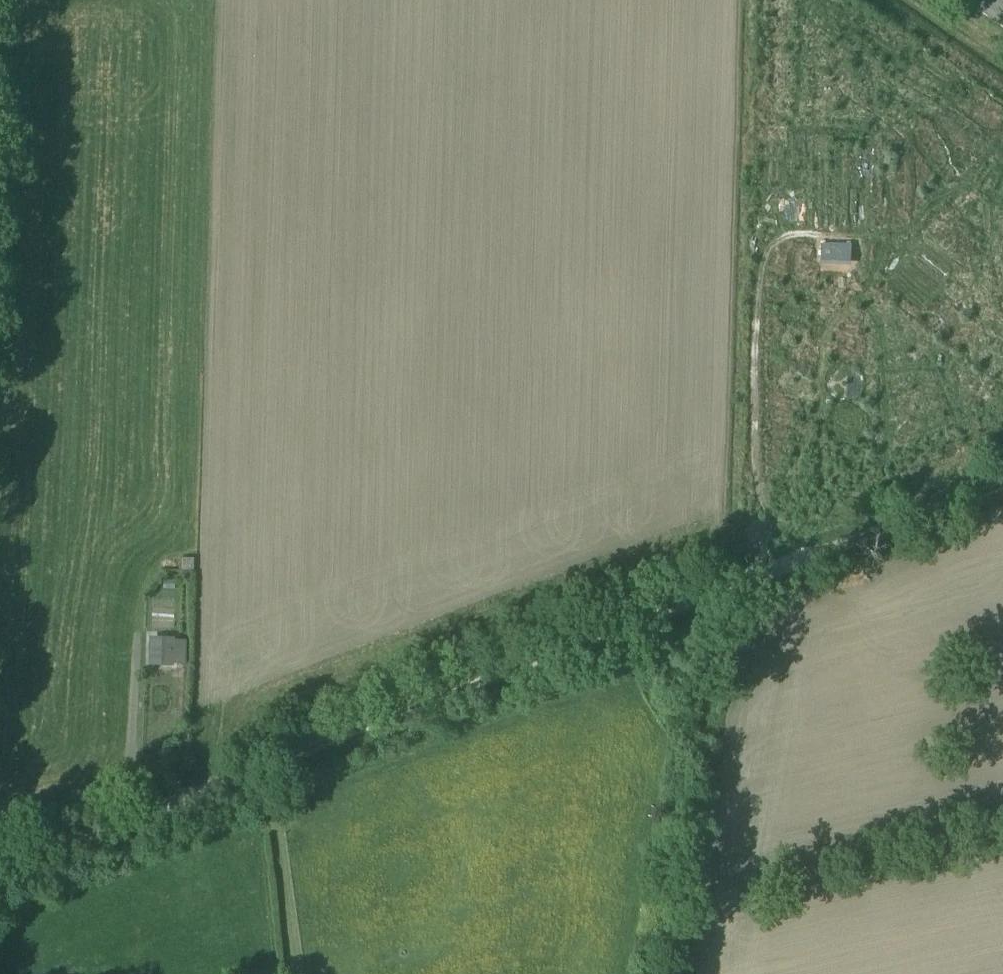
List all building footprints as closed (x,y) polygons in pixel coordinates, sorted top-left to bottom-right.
[(823,261),(835,261),(835,245),(823,245),(823,261)] [(182,567),(193,568),(193,557),(183,557),(182,567)] [(174,638),(174,636),(151,635),(150,663),(173,663),(173,662),(174,638)]
